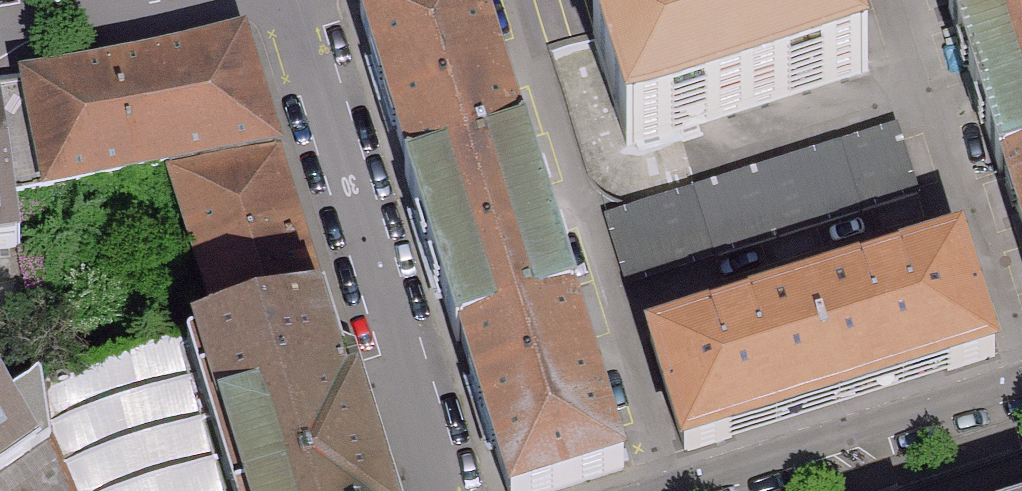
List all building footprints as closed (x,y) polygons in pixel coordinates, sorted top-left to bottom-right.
[(362,4),(507,490),(540,490),(634,463),(496,0),(377,0),(362,4)] [(642,129),(887,54),(870,0),(680,0),(609,22),(642,129)] [(1021,206),(1021,0),(957,0),(1021,206)] [(373,408),(358,413),(248,45),(222,50),(23,91),(42,211),(168,187),(213,355),(200,357),(243,490),(398,490),(373,408)] [(28,262),(0,97),(0,265),(28,262)] [(893,131),(603,217),(621,279),(912,192),(893,131)] [(659,336),(693,453),(1009,362),(975,245),(659,336)] [(51,450),(45,455),(0,388),(0,490),(68,490),(51,450)]
